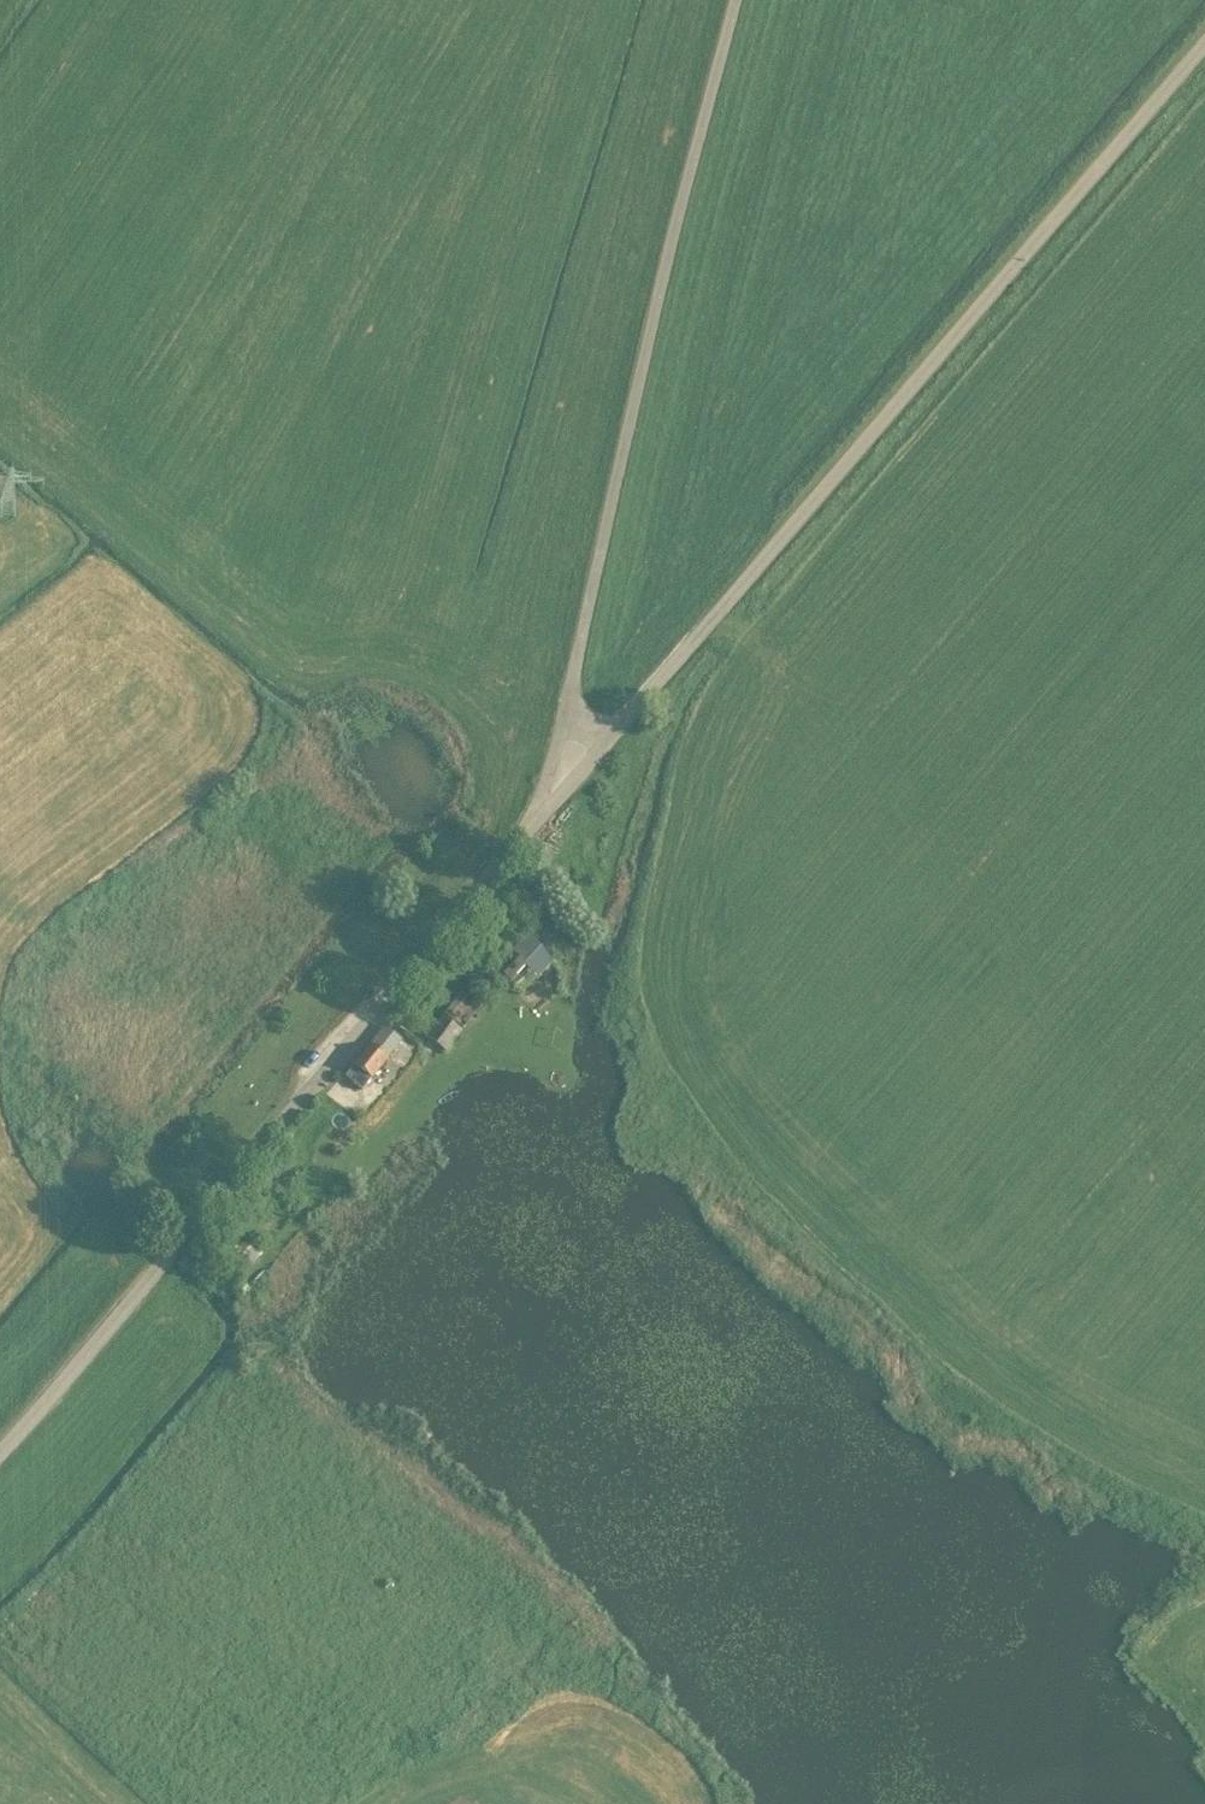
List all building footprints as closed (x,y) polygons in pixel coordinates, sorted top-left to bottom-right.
[(507,977),(521,962),(531,971),(550,951),(519,922),(510,932),(516,938),(492,963),(507,977)] [(459,1026),(461,1027),(471,1011),(455,999),(445,1014),(439,1010),(423,1031),(443,1047),(459,1026)] [(398,1035),(381,1022),(342,1072),(358,1085),(398,1035)]
